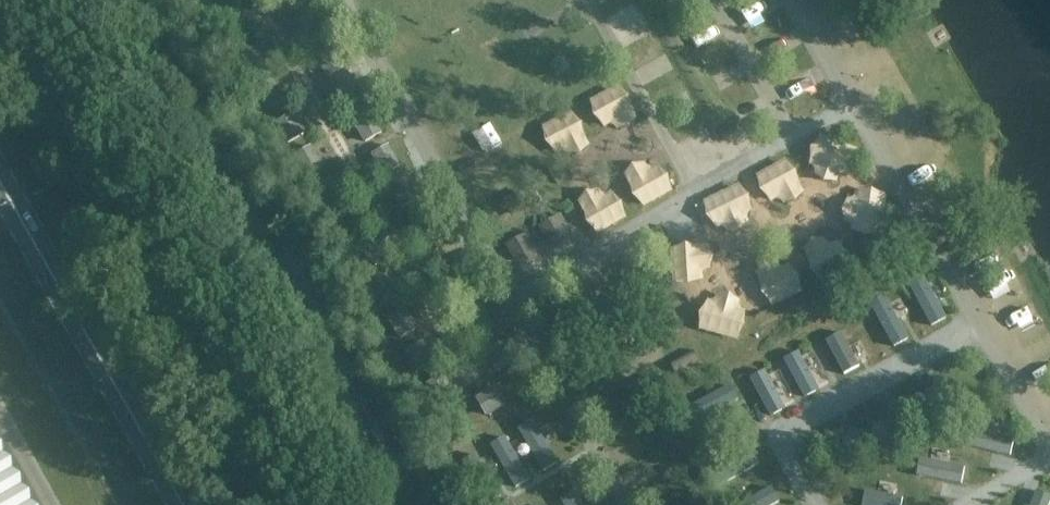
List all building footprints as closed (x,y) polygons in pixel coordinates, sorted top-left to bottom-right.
[(290,11),(306,2),(305,0),(284,0),(290,11)] [(612,131),(641,110),(620,81),(591,103),(612,131)] [(565,141),(569,153),(592,145),(580,110),(544,122),(553,146),(565,141)] [(370,113),(354,122),(365,141),(381,132),(370,113)] [(293,114),(277,123),(288,142),(304,133),(293,114)] [(812,173),(853,180),(859,143),(818,136),(812,173)] [(389,145),(373,154),(384,174),(400,165),(389,145)] [(312,146),(296,156),(307,175),(323,166),(312,146)] [(628,172),(642,205),(677,189),(662,157),(628,172)] [(761,166),(769,203),(804,195),(796,159),(761,166)] [(408,178),(392,187),(402,207),(419,198),(408,178)] [(705,198),(722,233),(758,216),(741,181),(705,198)] [(582,192),(593,230),(628,219),(617,182),(582,192)] [(848,231),(887,232),(888,190),(848,190),(848,231)] [(543,223),(554,245),(576,233),(565,212),(543,223)] [(844,234),(808,240),(814,270),(849,264),(844,234)] [(713,278),(711,243),(675,244),(676,280),(713,278)] [(770,302),(805,291),(794,257),(759,267),(770,302)] [(946,316),(923,275),(909,283),(932,324),(946,316)] [(386,276),(370,286),(382,305),(398,295),(386,276)] [(744,292),(710,293),(711,333),(745,332),(744,292)] [(908,338),(885,296),(871,304),(895,346),(908,338)] [(405,309),(389,318),(400,337),(416,328),(405,309)] [(860,366),(840,331),(826,339),(845,374),(860,366)] [(424,341),(408,351),(419,370),(435,361),(424,341)] [(502,342),(485,351),(496,370),(513,361),(502,342)] [(821,389),(801,350),(786,358),(805,397),(821,389)] [(787,407),(767,368),(751,376),(771,415),(787,407)] [(506,404),(497,387),(477,398),(486,414),(506,404)] [(730,387),(687,409),(695,423),(737,401),(730,387)] [(895,454),(907,407),(891,403),(880,450),(895,454)] [(534,420),(519,429),(545,472),(560,463),(534,420)] [(1014,439),(969,430),(966,448),(1011,456),(1014,439)] [(506,437),(491,446),(517,489),(532,480),(506,437)] [(0,438),(0,504),(38,504),(0,438)] [(964,468),(920,459),(917,477),(961,485),(964,468)] [(738,504),(770,504),(779,500),(771,486),(738,504)] [(562,500),(565,504),(583,504),(576,492),(562,500)] [(865,492),(863,504),(901,504),(902,498),(865,492)] [(1049,503),(1049,496),(1036,492),(1032,504),(1049,504),(1049,503)]
